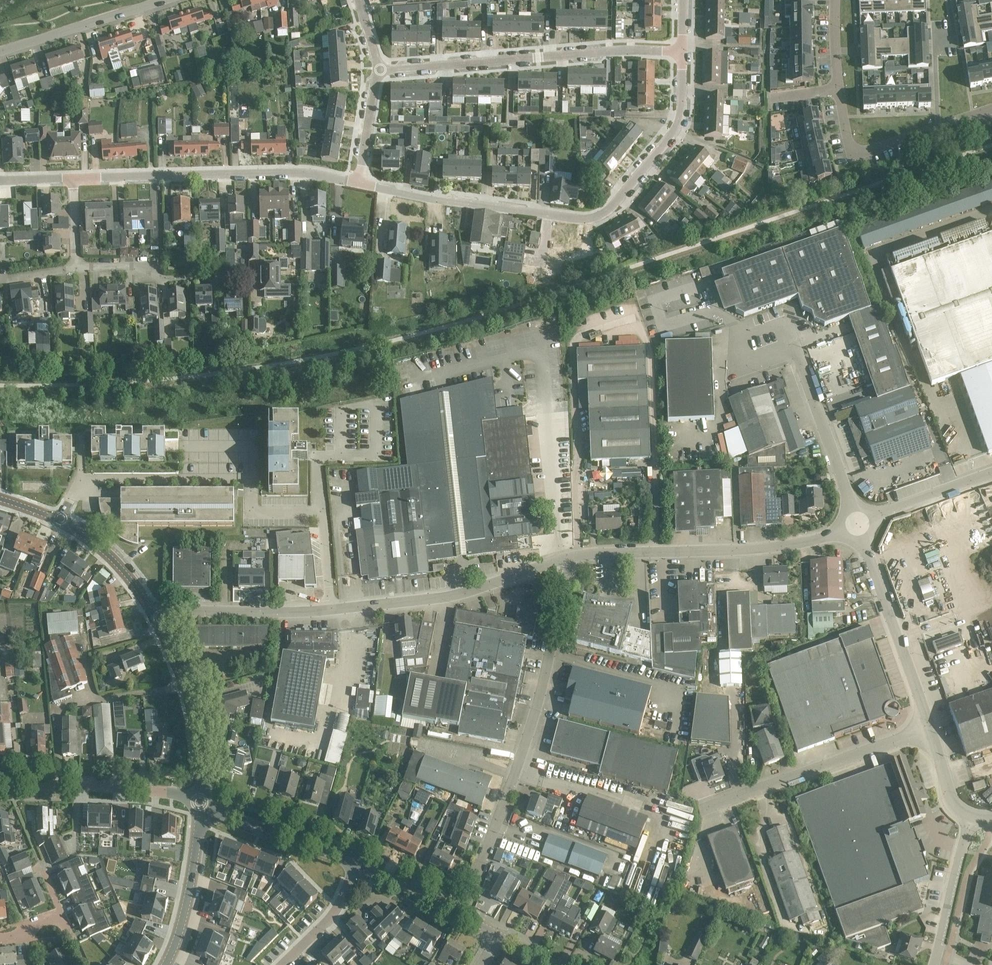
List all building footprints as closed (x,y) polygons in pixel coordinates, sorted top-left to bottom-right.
[(231,7),(233,13),(250,8),(252,13),(261,10),(258,0),(240,0),(241,4),(231,7)] [(261,10),(268,8),(278,5),(276,0),(258,0),(261,10)] [(645,9),(661,9),(661,0),(646,0),(645,9)] [(706,9),(724,9),(724,0),(706,0),(706,9)] [(860,15),(873,14),(873,0),(859,0),(860,15)] [(873,14),(887,14),(886,0),(873,0),(873,14)] [(887,14),(900,13),(899,0),(886,0),(887,14)] [(900,13),(913,13),(912,0),(899,0),(900,13)] [(913,13),(926,12),(926,0),(912,0),(913,13)] [(785,7),(785,18),(812,18),(812,9),(810,9),(810,6),(803,6),(803,2),(785,2),(785,7)] [(957,9),(959,21),(960,29),(991,23),(991,16),(991,14),(978,17),(977,6),(957,9)] [(645,9),(645,21),(661,21),(661,9),(645,9)] [(724,9),(706,9),(706,19),(724,19),(724,9)] [(201,11),(185,16),(190,33),(190,35),(198,32),(196,25),(215,19),(212,13),(203,16),(201,11)] [(298,11),(288,11),(289,29),(299,29),(298,11)] [(287,14),(276,15),(277,31),(288,31),(287,14)] [(570,15),(557,14),(557,31),(569,31),(570,15)] [(582,15),(570,15),(569,31),(582,31),(582,15)] [(595,15),(582,15),(582,31),(594,32),(595,15)] [(607,16),(595,15),(594,32),(607,32),(607,16)] [(190,33),(185,16),(168,21),(170,27),(160,30),(162,36),(180,30),(182,35),(190,33)] [(765,18),(764,27),(768,27),(768,24),(772,24),(772,18),(769,18),(765,18)] [(812,18),(785,18),(790,18),(790,29),(810,28),(810,18),(812,18)] [(274,19),(264,20),(265,31),(274,30),(274,19)] [(724,19),(706,19),(706,29),(724,30),(724,19)] [(506,20),(494,20),(493,36),(506,36),(506,20)] [(519,20),(506,20),(506,36),(518,37),(519,20)] [(531,20),(519,20),(518,37),(531,37),(531,20)] [(544,21),(531,20),(531,37),(544,37),(544,21)] [(635,26),(635,31),(646,32),(646,31),(661,31),(661,21),(645,21),(645,27),(635,26)] [(262,22),(254,24),(257,35),(265,33),(262,22)] [(960,29),(962,36),(964,48),(983,44),(981,33),(991,31),(991,23),(960,29)] [(226,35),(224,26),(217,28),(219,37),(226,35)] [(443,36),(443,42),(455,42),(455,26),(443,26),(443,36)] [(468,26),(455,26),(455,42),(467,42),(468,26)] [(468,26),(467,42),(481,42),(481,26),(468,26)] [(810,39),(810,28),(790,29),(790,39),(810,39)] [(907,40),(901,40),(894,40),(895,49),(917,48),(928,47),(927,40),(927,28),(917,28),(907,29),(907,40)] [(405,30),(392,29),(391,46),(404,46),(405,30)] [(724,30),(706,29),(706,40),(723,40),(724,30)] [(418,30),(405,30),(404,46),(417,47),(418,30)] [(431,30),(418,30),(417,47),(430,47),(431,30)] [(871,30),(861,31),(861,43),(862,50),(873,50),(895,49),(894,40),(881,41),(881,30),(871,30)] [(130,33),(113,38),(117,50),(120,59),(126,58),(123,48),(143,42),(141,36),(132,39),(130,33)] [(162,45),(159,35),(153,37),(156,47),(158,47),(162,45)] [(344,36),(328,37),(329,50),(345,49),(344,36)] [(728,40),(728,45),(738,45),(738,46),(751,46),(751,37),(747,37),(739,37),(738,37),(738,38),(731,38),(728,38),(728,40)] [(117,50),(113,38),(97,43),(102,61),(110,58),(111,63),(121,60),(120,59),(117,50)] [(790,39),(790,50),(810,50),(810,39),(790,39)] [(291,49),(299,47),(298,41),(290,43),(291,49)] [(197,49),(200,59),(208,56),(204,46),(197,49)] [(69,52),(77,76),(81,75),(77,64),(85,62),(81,47),(80,48),(80,47),(79,47),(77,47),(76,48),(75,48),(74,49),(75,50),(69,52)] [(928,47),(917,48),(895,49),(895,57),(908,56),(908,68),(917,67),(928,67),(928,55),(928,47)] [(329,50),(329,62),(346,61),(345,49),(329,50)] [(873,50),(862,50),(862,58),(862,70),(882,69),(882,58),(895,57),(895,49),(873,50)] [(811,61),(810,50),(790,50),(790,61),(811,61)] [(77,76),(69,52),(64,54),(63,53),(57,55),(58,55),(62,69),(64,74),(71,72),(72,78),(77,76)] [(728,53),(703,52),(703,63),(727,64),(728,53)] [(52,56),(45,58),(50,73),(62,69),(58,55),(52,57),(52,56)] [(276,56),(267,57),(269,70),(278,69),(276,56)] [(330,75),(346,74),(346,61),(329,62),(330,75)] [(813,71),(811,71),(811,61),(790,61),(788,61),(788,72),(813,72),(813,71)] [(23,67),(27,80),(39,76),(34,62),(29,64),(29,65),(23,67)] [(727,64),(703,63),(703,75),(727,75),(727,64)] [(979,65),(982,86),(982,84),(991,82),(991,80),(989,63),(979,65)] [(640,64),(628,64),(628,69),(639,69),(638,76),(654,76),(655,65),(640,65),(640,64)] [(970,88),(982,86),(979,65),(967,67),(970,88)] [(23,67),(18,68),(17,67),(15,67),(14,67),(13,67),(12,68),(11,69),(10,69),(16,86),(17,89),(28,85),(27,80),(23,67)] [(137,74),(142,87),(164,80),(159,67),(137,74)] [(811,80),(813,80),(813,72),(788,72),(786,72),(786,83),(811,83),(811,80)] [(181,73),(174,75),(176,83),(183,82),(181,73)] [(580,73),(568,73),(567,89),(580,90),(580,73)] [(593,74),(580,73),(580,90),(593,90),(593,74)] [(2,89),(9,87),(6,74),(0,76),(0,87),(2,89)] [(346,74),(330,75),(331,88),(347,87),(346,74)] [(593,74),(593,90),(606,90),(606,74),(593,74)] [(727,75),(703,75),(703,86),(727,86),(727,75)] [(654,87),(654,76),(638,76),(638,84),(638,87),(654,87)] [(52,77),(46,79),(49,90),(55,88),(52,77)] [(531,77),(518,77),(518,93),(531,93),(531,77)] [(544,78),(531,77),(531,93),(543,94),(544,78)] [(557,78),(544,78),(543,94),(556,94),(557,78)] [(43,92),(49,90),(46,79),(40,81),(43,92)] [(453,98),(453,104),(465,105),(465,99),(466,99),(466,83),(453,83),(453,98)] [(466,83),(466,99),(478,99),(479,83),(466,83)] [(479,83),(478,99),(491,99),(492,84),(479,83)] [(492,84),(491,99),(504,100),(504,84),(492,84)] [(89,86),(90,99),(105,98),(104,85),(89,86)] [(200,85),(192,89),(197,99),(205,94),(200,85)] [(10,88),(14,102),(20,101),(17,89),(16,86),(10,88)] [(919,108),(918,86),(907,87),(908,107),(918,106),(918,108),(919,108)] [(930,86),(918,86),(919,108),(930,108),(930,86)] [(638,93),(638,98),(654,98),(654,87),(638,87),(638,93)] [(896,87),(885,88),(886,108),(897,107),(896,87)] [(908,107),(907,87),(896,87),(897,107),(908,107)] [(161,88),(156,91),(159,98),(165,96),(161,88)] [(391,104),(391,109),(403,109),(404,104),(404,88),(391,88),(391,104)] [(404,104),(403,109),(410,109),(416,110),(416,105),(417,88),(404,88),(404,104)] [(417,88),(416,105),(429,105),(429,88),(417,88)] [(429,105),(429,110),(441,111),(441,105),(442,105),(442,89),(429,88),(429,105)] [(866,88),(864,88),(864,100),(864,102),(865,110),(867,110),(876,110),(875,88),(866,88)] [(885,88),(875,88),(876,110),(876,108),(886,108),(885,88)] [(724,96),(706,95),(705,106),(723,106),(724,96)] [(77,98),(77,110),(88,109),(88,98),(77,98)] [(346,100),(330,98),(328,110),(344,113),(346,100)] [(654,98),(638,98),(638,104),(627,104),(627,110),(639,110),(639,109),(654,109),(654,98)] [(16,110),(13,101),(3,105),(4,111),(16,110)] [(723,106),(705,106),(705,116),(723,117),(723,115),(730,116),(730,107),(723,107),(723,106)] [(87,110),(83,110),(77,110),(77,125),(88,124),(87,110)] [(344,113),(328,110),(326,122),(329,123),(345,126),(345,125),(342,125),(344,113)] [(796,117),(798,129),(820,124),(817,113),(796,117)] [(723,117),(705,116),(705,127),(722,127),(723,117)] [(159,136),(166,136),(166,120),(158,120),(159,136)] [(88,123),(89,136),(103,135),(102,122),(88,123)] [(579,122),(579,130),(586,130),(590,130),(589,126),(586,126),(585,122),(579,122)] [(328,124),(326,136),(342,139),(345,126),(329,123),(328,124)] [(231,125),(231,143),(240,143),(239,125),(231,125)] [(798,129),(792,130),(795,141),(801,140),(820,135),(819,130),(818,128),(818,125),(798,129)] [(65,160),(65,142),(58,142),(57,135),(48,135),(48,130),(47,130),(47,126),(40,126),(40,143),(49,143),(49,152),(51,152),(51,160),(65,160)] [(215,126),(215,138),(229,137),(229,126),(215,126)] [(630,126),(621,136),(634,146),(642,137),(642,136),(630,126)] [(406,135),(406,127),(389,127),(389,136),(402,136),(402,135),(406,135)] [(722,127),(705,127),(704,137),(722,138),(722,135),(728,136),(729,127),(722,127)] [(269,143),(269,155),(286,155),(286,137),(286,128),(277,128),(277,137),(276,137),(276,143),(269,143)] [(407,129),(406,149),(417,149),(418,130),(407,129)] [(39,130),(25,131),(26,144),(39,143),(39,130)] [(579,130),(580,143),(590,143),(591,143),(591,141),(586,141),(586,130),(579,130)] [(72,141),(65,142),(65,160),(79,159),(79,151),(81,151),(81,134),(71,134),(72,141)] [(251,143),(241,143),(241,150),(252,150),(252,155),(269,155),(269,143),(267,143),(267,135),(260,135),(260,143),(251,143)] [(820,135),(801,140),(803,150),(822,146),(820,135)] [(340,151),(342,139),(326,136),(324,148),(340,151)] [(621,136),(613,146),(625,156),(634,146),(621,136)] [(22,140),(3,141),(4,166),(23,165),(22,140)] [(102,142),(103,161),(120,159),(120,147),(113,148),(112,141),(102,142)] [(183,144),(170,145),(170,157),(192,157),(192,144),(191,141),(183,141),(183,144)] [(599,150),(601,152),(617,166),(625,156),(613,146),(607,141),(599,150)] [(199,144),(192,144),(192,157),(209,157),(209,151),(219,151),(219,144),(199,144)] [(146,145),(120,147),(120,159),(138,158),(137,152),(147,152),(146,145)] [(696,146),(689,154),(703,165),(707,169),(714,161),(709,157),(696,146)] [(822,146),(803,150),(805,161),(825,156),(822,146)] [(338,164),(340,151),(324,148),(322,161),(338,164)] [(296,149),(297,158),(303,157),(306,157),(305,149),(303,150),(303,149),(296,149)] [(391,150),(391,156),(383,155),(383,171),(399,172),(399,159),(402,159),(403,150),(391,150)] [(537,163),(538,151),(523,151),(523,157),(531,157),(531,163),(537,163)] [(609,175),(617,166),(601,152),(593,161),(597,165),(609,175)] [(689,154),(682,162),(696,173),(703,165),(689,154)] [(413,171),(410,184),(428,187),(430,173),(429,173),(432,158),(416,155),(413,171)] [(825,156),(805,161),(807,171),(829,167),(829,166),(827,167),(825,156)] [(553,158),(545,158),(545,174),(553,174),(553,158)] [(731,169),(743,174),(748,163),(736,158),(731,169)] [(701,177),(682,162),(676,170),(689,181),(694,185),(701,177)] [(443,164),(443,180),(456,180),(456,164),(449,164),(443,164)] [(456,164),(456,180),(469,180),(469,164),(456,164)] [(469,164),(469,180),(481,181),(482,164),(469,164)] [(829,167),(807,171),(810,183),(831,178),(829,167)] [(694,185),(676,170),(669,178),(683,190),(684,188),(689,193),(694,192),(697,188),(694,185)] [(505,187),(505,171),(492,171),(492,187),(505,187)] [(518,171),(505,171),(505,187),(517,187),(518,171)] [(531,172),(518,171),(517,187),(531,187),(531,172)] [(725,177),(717,171),(714,175),(721,181),(725,177)] [(553,182),(551,203),(568,205),(569,200),(576,201),(578,186),(571,185),(571,184),(566,183),(567,174),(554,173),(553,182)] [(721,181),(714,175),(711,179),(718,185),(721,181)] [(983,184),(857,229),(864,250),(991,204),(991,181),(983,184)] [(678,198),(659,182),(652,191),(671,207),(678,198)] [(0,191),(0,229),(10,229),(9,206),(1,206),(0,191)] [(652,191),(645,199),(663,215),(671,207),(652,191)] [(261,197),(259,196),(259,201),(261,202),(261,220),(268,220),(268,212),(275,212),(274,194),(274,193),(266,193),(266,195),(261,195),(261,197)] [(274,194),(275,212),(275,219),(289,219),(288,201),(291,201),(291,196),(288,196),(288,194),(284,194),(284,193),(276,193),(276,194),(274,194)] [(325,218),(326,218),(326,211),(326,197),(312,197),(312,211),(313,211),(313,218),(312,218),(313,223),(325,223),(325,218)] [(59,199),(45,199),(45,210),(39,210),(39,219),(48,219),(48,217),(60,217),(59,199)] [(663,215),(645,199),(638,208),(656,223),(663,215)] [(200,202),(200,214),(195,214),(195,221),(195,223),(200,223),(220,223),(219,214),(220,214),(219,201),(200,202)] [(243,201),(229,201),(230,226),(236,226),(236,243),(248,243),(248,239),(248,223),(243,223),(243,216),(243,201)] [(172,203),(173,225),(184,225),(184,233),(187,233),(191,233),(196,233),(195,223),(195,221),(191,221),(190,202),(172,203)] [(139,231),(139,223),(138,206),(125,207),(126,231),(132,231),(139,231)] [(152,206),(138,206),(139,223),(139,231),(153,231),(152,206)] [(724,209),(720,214),(727,219),(732,217),(742,214),(744,213),(736,206),(729,214),(724,209)] [(92,224),(100,224),(99,207),(86,208),(86,232),(92,232),(92,224)] [(113,207),(99,207),(100,224),(107,223),(107,231),(114,231),(113,207)] [(709,207),(703,214),(708,218),(713,222),(722,219),(718,216),(719,215),(709,207)] [(699,210),(694,215),(704,224),(708,218),(703,214),(699,210)] [(508,230),(508,229),(509,230),(510,223),(512,223),(512,219),(502,218),(502,219),(494,218),(495,217),(476,214),(474,225),(508,230)] [(631,215),(622,220),(630,236),(640,231),(631,215)] [(69,218),(59,218),(59,225),(59,230),(70,229),(69,218)] [(622,220),(613,225),(621,241),(630,236),(622,220)] [(343,242),(342,246),(351,247),(351,243),(363,244),(364,239),(364,238),(364,233),(366,234),(367,230),(364,230),(365,224),(344,222),(343,237),(343,242)] [(974,225),(940,237),(942,244),(976,232),(986,228),(984,222),(974,225)] [(259,239),(259,223),(248,223),(248,239),(259,239)] [(301,245),(301,242),(301,224),(288,224),(288,245),(301,245)] [(675,224),(669,231),(674,235),(680,228),(675,224)] [(389,225),(388,254),(389,254),(399,255),(404,255),(405,255),(405,247),(407,228),(407,226),(389,225)] [(493,236),(506,238),(508,230),(474,225),(471,244),(484,246),(485,243),(491,244),(493,236)] [(613,225),(604,230),(612,246),(621,241),(613,225)] [(782,252),(722,273),(727,289),(722,291),(728,306),(733,305),(736,313),(737,313),(744,316),(744,317),(798,298),(802,310),(804,309),(812,313),(811,313),(814,322),(816,321),(824,324),(824,325),(824,326),(871,310),(843,230),(782,251),(782,252)] [(225,231),(216,231),(217,253),(225,253),(225,231)] [(150,233),(151,248),(159,248),(158,232),(150,233)] [(531,232),(529,244),(539,246),(540,234),(531,232)] [(32,233),(7,234),(7,235),(7,237),(14,237),(14,242),(35,242),(34,233),(32,233)] [(191,233),(187,233),(187,251),(196,251),(196,233),(191,233)] [(115,249),(120,249),(120,234),(113,234),(112,234),(113,247),(113,249),(115,249)] [(891,271),(932,385),(991,364),(991,235),(891,271)] [(644,240),(646,244),(655,241),(654,236),(648,238),(644,240)] [(431,238),(431,256),(432,256),(432,270),(456,270),(456,243),(448,243),(448,238),(431,238)] [(39,246),(45,246),(45,254),(61,253),(60,239),(38,240),(39,246)] [(301,242),(301,245),(301,248),(301,259),(300,272),(330,272),(330,242),(301,242)] [(523,265),(526,246),(506,244),(503,262),(523,265)] [(259,248),(248,248),(248,261),(259,261),(259,248)] [(291,248),(291,256),(293,256),(293,259),(301,259),(301,248),(291,248)] [(226,250),(226,268),(235,268),(234,250),(226,250)] [(615,252),(610,255),(612,259),(613,259),(614,261),(619,260),(617,257),(618,257),(615,252)] [(260,279),(281,278),(281,271),(289,271),(289,260),(280,260),(281,265),(260,265),(260,279)] [(377,261),(376,282),(390,282),(391,262),(377,261)] [(331,268),(331,288),(344,288),(344,268),(331,268)] [(888,269),(881,271),(891,299),(898,296),(888,269)] [(281,286),(281,278),(260,279),(260,291),(280,291),(280,296),(289,296),(289,286),(281,286)] [(10,288),(12,303),(39,299),(38,289),(31,290),(31,285),(10,288)] [(119,286),(112,287),(113,306),(126,306),(126,311),(134,311),(134,298),(126,299),(126,288),(119,288),(119,286)] [(113,306),(112,287),(106,287),(106,289),(100,289),(100,300),(92,300),(93,312),(101,312),(101,307),(113,306)] [(73,289),(57,290),(58,315),(61,315),(62,319),(63,320),(69,320),(71,318),(71,315),(74,315),(73,289)] [(212,314),(212,307),(211,290),(196,290),(197,307),(205,307),(206,314),(212,314)] [(185,291),(169,292),(170,314),(179,313),(179,318),(186,317),(185,310),(185,291)] [(158,317),(157,293),(141,293),(141,302),(143,302),(143,317),(158,317)] [(244,312),(243,312),(242,297),(225,297),(225,313),(237,313),(237,318),(244,318),(244,312)] [(856,331),(885,321),(880,307),(852,317),(856,331)] [(82,316),(83,336),(93,335),(91,315),(82,316)] [(219,315),(212,315),(212,331),(220,330),(219,315)] [(249,321),(249,334),(264,334),(267,331),(267,323),(264,320),(259,320),(259,318),(249,318),(249,321)] [(155,343),(165,342),(164,321),(154,322),(155,343)] [(867,362),(898,351),(897,348),(894,349),(885,321),(856,331),(867,362)] [(176,339),(192,338),(191,324),(185,324),(185,325),(175,326),(176,339)] [(36,333),(36,334),(36,345),(36,358),(50,358),(49,333),(48,333),(48,325),(39,325),(37,325),(37,333),(36,333)] [(589,335),(590,341),(602,337),(600,332),(589,335)] [(712,419),(710,363),(711,363),(711,343),(667,345),(668,371),(669,420),(712,419)] [(820,350),(828,373),(849,366),(841,343),(820,350)] [(650,459),(648,402),(648,400),(648,401),(647,387),(647,385),(647,378),(645,348),(577,351),(578,381),(587,381),(588,388),(587,388),(587,389),(589,389),(589,403),(588,403),(588,404),(589,412),(590,412),(591,431),(590,431),(591,451),(586,451),(586,459),(591,459),(591,462),(650,459)] [(880,399),(910,389),(911,388),(898,351),(867,362),(880,399)] [(429,573),(428,562),(496,555),(494,540),(495,540),(482,423),(497,421),(519,418),(519,413),(497,416),(493,379),(401,401),(408,467),(417,466),(420,492),(424,534),(426,548),(428,562),(429,573)] [(787,407),(790,406),(781,382),(766,387),(776,415),(788,411),(787,407)] [(776,415),(766,387),(729,400),(729,401),(731,406),(739,428),(748,453),(749,456),(749,457),(786,444),(776,415)] [(872,455),(875,464),(930,445),(910,389),(880,399),(855,408),(858,417),(848,421),(856,444),(858,443),(860,450),(859,451),(862,459),(872,455)] [(786,444),(790,454),(805,448),(791,410),(788,411),(776,415),(786,444)] [(273,417),(273,493),(299,493),(299,467),(293,467),(293,460),(308,460),(308,450),(293,450),(293,443),(299,443),(299,417),(273,417)] [(519,419),(519,418),(497,421),(482,423),(495,540),(494,540),(496,555),(519,552),(517,538),(539,536),(532,478),(530,459),(526,418),(519,419)] [(952,424),(940,429),(944,438),(956,433),(952,424)] [(748,453),(739,428),(724,433),(730,459),(740,456),(748,453)] [(92,433),(92,458),(165,459),(165,453),(165,452),(165,440),(165,433),(143,433),(143,440),(133,440),(133,433),(116,433),(116,440),(107,440),(107,433),(92,433)] [(17,439),(17,465),(72,465),(72,439),(53,439),(53,447),(50,447),(50,439),(50,434),(39,434),(39,439),(39,447),(36,447),(36,439),(34,439),(23,439),(17,439)] [(748,469),(763,469),(774,469),(786,468),(785,455),(790,454),(786,444),(749,457),(749,456),(747,457),(748,469)] [(408,467),(357,473),(360,495),(356,495),(357,507),(361,506),(364,530),(383,528),(384,538),(424,534),(420,492),(417,466),(408,467)] [(697,472),(673,473),(675,530),(705,529),(716,528),(716,519),(723,519),(723,513),(723,509),(731,509),(730,481),(728,481),(728,471),(722,471),(701,472),(701,469),(697,469),(697,472)] [(741,527),(765,526),(763,469),(748,469),(739,470),(741,527)] [(763,469),(765,526),(782,525),(781,500),(775,500),(774,469),(763,469)] [(641,470),(622,470),(622,478),(641,477),(641,470)] [(614,494),(622,493),(622,484),(613,484),(614,494)] [(814,515),(813,510),(822,510),(822,492),(807,493),(807,502),(800,502),(800,515),(814,515)] [(234,496),(121,496),(121,500),(99,500),(99,502),(99,504),(99,507),(99,509),(100,513),(101,515),(102,518),(103,521),(105,524),(107,527),(109,529),(110,531),(114,536),(119,539),(122,541),(124,542),(126,543),(128,544),(132,546),(137,547),(139,546),(139,536),(140,536),(140,528),(235,528),(235,513),(234,513),(234,496)] [(783,498),(784,518),(795,517),(794,497),(783,498)] [(596,507),(588,508),(589,525),(596,525),(597,530),(620,529),(620,513),(619,506),(613,506),(613,514),(597,514),(596,507)] [(364,530),(364,531),(357,531),(362,577),(369,576),(369,581),(429,574),(429,573),(428,562),(426,548),(424,534),(384,538),(383,528),(364,530)] [(280,565),(279,565),(279,582),(305,582),(305,588),(317,588),(314,558),(313,558),(310,534),(292,536),(292,533),(292,532),(276,534),(278,555),(279,555),(280,565)] [(21,534),(15,550),(16,550),(14,554),(5,551),(0,564),(0,567),(14,572),(19,560),(25,562),(34,540),(21,534)] [(25,565),(37,570),(47,545),(34,540),(25,562),(25,565)] [(211,550),(174,550),(173,589),(211,590),(211,550)] [(61,565),(65,568),(58,577),(64,582),(79,561),(69,554),(61,565)] [(72,582),(80,588),(85,581),(87,584),(92,577),(86,573),(89,568),(79,561),(64,582),(61,587),(66,591),(72,582)] [(845,613),(844,602),(844,593),(855,592),(850,574),(843,574),(843,561),(810,562),(812,614),(845,613)] [(432,566),(433,573),(444,572),(443,565),(432,566)] [(775,569),(764,569),(764,570),(764,586),(772,586),(772,594),(787,593),(787,586),(787,585),(787,569),(775,569)] [(39,593),(46,576),(36,572),(29,589),(39,593)] [(265,589),(265,572),(239,572),(239,588),(265,589)] [(107,579),(98,573),(92,582),(100,588),(107,579)] [(930,584),(928,579),(918,582),(920,588),(930,584)] [(698,585),(678,586),(678,601),(707,599),(706,585),(698,585)] [(36,601),(43,604),(47,595),(49,596),(50,592),(48,591),(42,588),(36,601)] [(117,599),(114,588),(99,592),(99,591),(88,594),(90,599),(99,597),(101,603),(117,599)] [(9,600),(12,593),(4,590),(1,597),(9,600)] [(923,596),(924,601),(935,598),(933,592),(923,596)] [(651,637),(649,593),(651,634),(625,627),(629,612),(593,611),(584,595),(583,596),(587,601),(576,642),(573,641),(572,642),(652,664),(651,637)] [(730,653),(740,652),(753,652),(753,640),(767,640),(767,636),(795,635),(794,606),(751,608),(750,594),(727,595),(730,653)] [(102,607),(97,609),(97,611),(99,611),(100,615),(104,614),(119,610),(117,599),(101,603),(102,607)] [(707,599),(678,601),(679,625),(708,624),(708,621),(710,620),(710,614),(708,614),(707,600),(707,599)] [(485,631),(498,633),(533,640),(538,612),(518,608),(515,622),(496,618),(497,613),(488,612),(487,616),(457,610),(454,625),(462,626),(485,631)] [(104,614),(106,624),(122,620),(119,610),(104,614)] [(45,646),(47,652),(51,665),(48,666),(51,695),(54,703),(72,696),(70,689),(88,683),(72,636),(71,637),(71,635),(79,634),(77,614),(47,616),(49,637),(50,636),(51,644),(45,646)] [(834,627),(833,614),(808,615),(809,634),(824,633),(824,627),(834,627)] [(106,624),(108,630),(98,633),(99,638),(110,636),(110,635),(125,631),(122,620),(106,624)] [(411,621),(395,622),(397,643),(400,642),(402,659),(395,660),(397,677),(406,675),(406,676),(425,674),(426,669),(427,668),(435,625),(422,622),(422,626),(411,624),(411,621)] [(679,625),(664,626),(665,656),(697,654),(701,654),(700,635),(709,635),(708,624),(679,625)] [(193,647),(243,648),(246,628),(213,627),(213,626),(212,625),(211,625),(209,625),(208,625),(208,627),(193,627),(193,633),(191,633),(190,634),(190,635),(190,637),(190,639),(191,641),(193,641),(193,647)] [(482,642),(485,631),(462,626),(460,638),(482,642)] [(664,626),(651,627),(652,664),(652,666),(653,669),(663,672),(678,675),(694,679),(697,654),(665,656),(664,626)] [(268,628),(246,628),(243,648),(268,648),(268,628)] [(284,653),(271,722),(315,730),(327,660),(334,660),(334,652),(337,652),(337,632),(327,632),(312,631),(312,629),(303,629),(303,631),(287,631),(287,632),(287,651),(288,651),(288,653),(284,653)] [(794,657),(767,666),(771,678),(797,751),(798,752),(835,739),(834,738),(885,720),(886,718),(887,719),(888,720),(888,719),(886,716),(885,713),(885,710),(888,707),(891,706),(895,706),(895,705),(894,705),(893,705),(894,703),(888,687),(872,642),(868,629),(840,639),(840,641),(794,657)] [(485,699),(489,677),(492,664),(498,633),(485,631),(482,642),(475,678),(472,696),(485,699)] [(492,664),(521,669),(527,639),(533,640),(498,633),(492,664)] [(960,634),(933,643),(936,654),(964,644),(960,634)] [(460,638),(453,673),(475,678),(482,642),(460,638)] [(122,662),(107,667),(112,680),(121,677),(119,672),(125,670),(126,672),(131,670),(132,672),(138,670),(139,672),(146,669),(144,665),(139,652),(121,659),(122,662)] [(730,653),(720,653),(721,687),(741,686),(740,652),(730,653)] [(41,656),(33,656),(33,668),(41,668),(41,656)] [(15,663),(5,664),(6,677),(16,677),(15,668),(15,663)] [(492,664),(489,677),(518,682),(521,669),(492,664)] [(573,668),(565,700),(573,702),(571,709),(569,717),(609,727),(639,735),(651,688),(573,668)] [(453,673),(451,684),(447,683),(446,689),(450,690),(447,703),(470,707),(472,696),(475,678),(453,673)] [(443,724),(446,711),(446,710),(440,709),(438,719),(417,715),(423,683),(427,684),(428,679),(412,677),(403,719),(436,726),(437,723),(443,724)] [(485,699),(483,710),(512,715),(518,682),(489,677),(485,699)] [(446,710),(447,703),(450,690),(446,689),(447,683),(428,679),(427,684),(423,683),(417,715),(438,719),(440,709),(446,710)] [(370,691),(358,690),(356,710),(368,711),(370,691)] [(246,692),(215,700),(213,711),(218,712),(215,729),(227,731),(230,714),(236,716),(237,708),(249,705),(246,692)] [(966,757),(991,748),(991,692),(949,707),(966,757)] [(729,698),(697,693),(691,738),(731,744),(729,698)] [(446,710),(446,711),(456,713),(453,726),(460,727),(458,735),(460,735),(463,719),(464,714),(482,717),(483,710),(485,699),(472,696),(470,707),(447,703),(446,710)] [(253,699),(250,718),(262,720),(265,702),(253,699)] [(6,757),(3,725),(9,724),(7,705),(0,705),(0,702),(0,758),(6,757)] [(26,702),(18,702),(19,716),(27,715),(26,702)] [(113,703),(114,710),(123,709),(123,702),(113,703)] [(93,707),(97,757),(113,756),(109,706),(93,707)] [(92,718),(91,707),(81,708),(82,718),(92,718)] [(784,759),(774,729),(760,734),(759,729),(773,726),(769,707),(750,710),(753,730),(754,730),(758,735),(753,737),(764,766),(784,759)] [(483,710),(482,717),(464,714),(463,719),(481,722),(479,731),(486,732),(489,719),(510,723),(512,715),(483,710)] [(446,711),(443,724),(453,726),(456,713),(446,711)] [(333,735),(325,762),(339,766),(347,738),(348,735),(345,734),(349,722),(351,717),(340,714),(339,719),(335,732),(334,732),(333,735)] [(463,719),(460,735),(485,739),(486,732),(479,731),(481,722),(463,719)] [(485,739),(484,740),(490,741),(504,744),(504,743),(504,741),(508,723),(511,723),(511,724),(511,723),(510,723),(489,719),(486,732),(485,739)] [(75,733),(76,722),(63,722),(63,755),(75,755),(75,756),(81,756),(81,734),(75,733)] [(678,753),(610,735),(559,722),(550,754),(601,768),(599,776),(667,794),(678,753)] [(146,724),(147,734),(158,733),(159,732),(158,723),(146,724)] [(420,739),(423,727),(416,726),(414,738),(420,739)] [(32,736),(30,736),(31,756),(45,756),(44,736),(44,735),(44,727),(40,727),(31,727),(32,736)] [(230,732),(228,743),(234,744),(237,734),(230,732)] [(118,734),(117,750),(125,750),(125,752),(124,759),(126,759),(126,760),(131,760),(131,759),(139,760),(140,749),(139,749),(139,734),(130,734),(129,735),(118,734)] [(157,745),(154,761),(168,763),(169,763),(172,747),(171,747),(166,746),(167,738),(159,737),(158,745),(157,745)] [(236,753),(230,752),(226,771),(242,775),(244,766),(252,764),(248,749),(235,751),(236,753)] [(488,790),(492,779),(476,773),(475,776),(425,757),(424,760),(414,756),(404,781),(415,786),(417,780),(466,799),(465,802),(482,808),(486,796),(488,797),(491,791),(488,790)] [(704,757),(691,761),(699,782),(707,779),(708,782),(712,781),(712,783),(715,782),(716,783),(722,781),(721,779),(723,779),(717,762),(711,764),(710,760),(709,759),(705,757),(704,757)] [(277,773),(268,770),(270,765),(255,760),(253,774),(260,776),(257,788),(272,792),(277,773)] [(924,912),(920,903),(913,884),(928,879),(925,871),(927,870),(914,831),(911,832),(908,824),(926,817),(920,802),(928,800),(928,799),(927,799),(923,786),(923,785),(915,788),(905,760),(795,799),(845,940),(878,950),(891,945),(884,926),(924,912)] [(277,781),(283,782),(279,794),(294,798),(299,779),(290,776),(292,771),(280,767),(277,781)] [(337,770),(329,767),(326,776),(321,775),(319,782),(310,780),(304,801),(319,805),(322,793),(330,795),(337,770)] [(972,785),(974,792),(986,788),(984,781),(972,785)] [(399,790),(409,796),(414,787),(403,782),(399,790)] [(419,792),(415,800),(426,805),(430,797),(419,792)] [(588,795),(576,827),(589,831),(611,840),(609,844),(632,853),(634,848),(636,849),(648,818),(589,796),(589,795),(588,795)] [(338,796),(333,814),(335,814),(333,821),(348,825),(349,820),(351,812),(357,814),(359,808),(361,802),(338,796)] [(533,798),(527,813),(541,818),(541,817),(543,818),(545,811),(552,814),(554,807),(560,809),(563,801),(549,796),(546,803),(533,798)] [(447,819),(443,831),(469,840),(472,833),(474,834),(476,828),(474,828),(476,821),(461,816),(463,810),(450,804),(447,810),(456,814),(453,821),(447,819)] [(357,814),(355,819),(356,819),(362,821),(359,832),(373,836),(379,816),(365,812),(366,810),(359,808),(357,814)] [(82,821),(81,834),(100,835),(101,809),(89,809),(88,822),(82,821)] [(101,809),(100,835),(100,832),(111,833),(111,835),(118,836),(118,823),(112,823),(112,810),(101,809)] [(36,833),(34,834),(40,846),(44,844),(52,865),(67,859),(57,837),(54,838),(53,832),(53,811),(50,811),(50,810),(36,811),(36,833)] [(130,813),(129,839),(142,839),(143,835),(143,814),(130,813)] [(12,844),(15,843),(14,834),(11,834),(8,814),(0,815),(0,846),(12,844)] [(438,827),(431,840),(432,840),(439,843),(441,836),(443,831),(447,820),(447,819),(449,816),(445,814),(438,827)] [(155,832),(154,844),(175,845),(176,820),(163,819),(163,832),(155,832)] [(404,819),(401,824),(410,829),(413,824),(409,822),(404,819)] [(425,832),(432,835),(438,823),(432,819),(425,832)] [(424,829),(419,827),(417,830),(413,839),(406,853),(415,857),(424,838),(420,836),(424,829)] [(786,827),(767,833),(776,859),(769,862),(790,921),(794,920),(800,918),(802,921),(803,926),(821,920),(818,912),(818,911),(797,852),(795,852),(786,827)] [(735,828),(707,838),(723,881),(726,891),(727,890),(728,895),(751,887),(749,882),(754,881),(735,828)] [(386,843),(406,853),(413,839),(393,829),(386,843)] [(443,831),(441,836),(450,839),(448,846),(457,850),(465,853),(465,851),(466,851),(467,851),(469,846),(468,845),(469,840),(443,831)] [(599,878),(607,857),(550,835),(542,856),(599,878)] [(225,841),(216,862),(226,866),(234,845),(225,841)] [(437,853),(430,865),(447,874),(454,861),(452,860),(457,850),(448,846),(439,843),(434,852),(437,853)] [(234,845),(226,866),(228,862),(236,865),(234,869),(235,870),(243,848),(234,845)] [(243,848),(235,870),(244,873),(252,852),(243,848)] [(12,863),(5,849),(0,851),(0,860),(4,867),(12,863)] [(252,852),(244,873),(246,869),(254,872),(261,855),(252,852)] [(24,876),(22,871),(31,867),(26,854),(12,860),(17,873),(8,876),(10,882),(24,876)] [(261,855),(254,872),(263,876),(270,859),(261,855)] [(63,875),(59,877),(60,881),(63,887),(88,876),(88,875),(83,878),(79,869),(84,867),(81,858),(60,867),(63,875)] [(270,859),(263,876),(273,880),(279,863),(270,859)] [(523,859),(520,867),(527,870),(531,863),(523,859)] [(147,864),(142,885),(154,887),(156,879),(169,882),(171,870),(170,869),(170,867),(164,866),(163,868),(147,864)] [(502,875),(491,897),(503,903),(505,900),(510,903),(518,888),(520,884),(522,880),(523,878),(506,868),(503,875),(502,875)] [(291,869),(278,882),(285,889),(298,876),(291,869)] [(548,869),(543,878),(553,884),(557,877),(564,881),(566,877),(559,873),(548,869)] [(971,915),(980,917),(977,934),(979,935),(982,935),(981,941),(990,943),(991,937),(991,874),(986,873),(985,879),(981,878),(978,878),(971,915)] [(88,876),(63,887),(65,893),(66,893),(67,897),(72,895),(75,902),(96,893),(88,876)] [(298,876),(285,889),(291,896),(304,883),(298,876)] [(111,884),(122,886),(124,880),(108,877),(111,884)] [(520,884),(518,888),(519,888),(525,891),(531,881),(524,877),(523,878),(522,880),(520,884)] [(532,897),(524,914),(531,919),(532,917),(538,920),(546,905),(548,901),(553,904),(553,903),(557,896),(565,881),(564,881),(557,877),(553,884),(545,899),(543,898),(541,902),(532,897)] [(21,879),(10,883),(18,902),(26,898),(31,908),(45,903),(36,881),(35,881),(24,886),(21,879)] [(110,887),(107,880),(101,882),(104,890),(110,887)] [(554,915),(548,927),(559,933),(571,911),(565,908),(567,903),(562,901),(564,896),(565,897),(572,884),(565,881),(557,896),(553,903),(553,904),(550,910),(555,913),(554,915)] [(304,883),(291,896),(298,903),(311,890),(304,883)] [(142,885),(140,891),(153,893),(154,887),(142,885)] [(217,893),(213,904),(237,913),(238,912),(235,912),(239,902),(245,904),(246,900),(248,894),(236,890),(234,896),(233,899),(217,893)] [(257,891),(255,897),(262,899),(266,894),(258,890),(257,891)] [(311,890),(298,903),(305,910),(318,897),(311,890)] [(140,891),(140,894),(143,895),(142,897),(140,906),(166,912),(168,901),(152,897),(153,893),(140,891)] [(7,918),(5,903),(8,903),(7,892),(1,892),(3,903),(0,903),(0,919),(7,918)] [(516,910),(524,914),(532,897),(523,892),(515,908),(516,909),(516,910)] [(78,910),(74,912),(75,916),(78,922),(104,911),(103,911),(98,913),(94,904),(100,902),(96,893),(75,902),(78,910)] [(279,902),(273,907),(276,910),(281,906),(282,905),(279,902)] [(113,907),(116,916),(124,913),(120,904),(113,907)] [(213,905),(209,915),(222,920),(219,926),(231,930),(233,924),(234,924),(237,913),(213,904),(213,905)] [(576,914),(571,911),(559,933),(570,939),(578,925),(581,918),(585,920),(590,923),(598,909),(592,905),(587,914),(578,910),(576,914)] [(140,906),(140,907),(145,908),(144,911),(142,919),(162,924),(165,913),(166,912),(140,906)] [(402,929),(401,929),(397,924),(403,918),(391,906),(382,914),(377,909),(372,914),(377,919),(368,928),(381,940),(388,933),(394,938),(397,934),(398,934),(402,929)] [(104,911),(78,922),(81,928),(83,932),(87,930),(90,938),(111,929),(104,911)] [(591,931),(590,932),(594,934),(595,933),(603,937),(605,935),(606,932),(613,919),(612,918),(600,912),(590,930),(591,931)] [(347,927),(353,933),(349,937),(363,951),(369,945),(366,942),(372,935),(365,927),(366,926),(358,917),(347,927)] [(136,919),(133,925),(145,930),(147,924),(136,919)] [(610,934),(617,921),(613,919),(606,932),(610,934)] [(398,934),(397,934),(385,950),(392,955),(402,943),(408,947),(410,944),(416,948),(429,928),(417,921),(409,933),(402,929),(398,934)] [(763,922),(761,927),(775,932),(777,926),(763,922)] [(133,925),(130,933),(131,934),(141,939),(145,930),(133,925)] [(429,928),(416,948),(423,952),(421,956),(431,963),(438,952),(433,949),(441,936),(429,928)] [(205,933),(201,945),(225,953),(229,942),(231,936),(219,932),(217,938),(205,933)] [(793,932),(791,939),(797,941),(800,935),(793,932)] [(899,941),(903,942),(899,956),(895,955),(914,961),(918,949),(920,950),(923,940),(901,933),(899,941)] [(131,934),(126,944),(149,957),(148,956),(154,946),(141,939),(131,934)] [(594,954),(596,955),(597,956),(599,957),(600,958),(601,956),(612,961),(609,964),(616,964),(617,963),(614,961),(615,959),(620,949),(618,948),(620,945),(619,942),(608,937),(605,935),(603,937),(601,940),(595,952),(594,954)] [(696,963),(706,940),(697,935),(686,958),(696,963)] [(268,946),(271,944),(264,937),(259,943),(268,946)] [(340,938),(331,946),(342,958),(348,963),(356,955),(340,938)] [(465,952),(450,942),(439,960),(445,964),(449,957),(458,963),(465,952)] [(122,956),(138,964),(144,964),(149,957),(126,944),(125,945),(128,946),(122,956)] [(197,956),(209,960),(207,964),(220,964),(221,964),(225,953),(201,945),(197,956)] [(342,958),(331,946),(323,954),(333,964),(341,964),(338,962),(342,958)] [(2,951),(3,964),(11,964),(16,964),(24,964),(23,956),(16,957),(15,949),(2,951)] [(65,949),(47,957),(51,964),(73,964),(65,949)] [(372,954),(367,958),(373,963),(377,959),(372,954)] [(254,960),(256,958),(250,955),(246,961),(251,963),(254,960)] [(818,964),(833,964),(822,955),(817,960),(820,963),(818,964)] [(114,961),(118,964),(126,964),(118,956),(114,961)] [(359,962),(361,964),(372,964),(373,964),(365,956),(359,962)]
